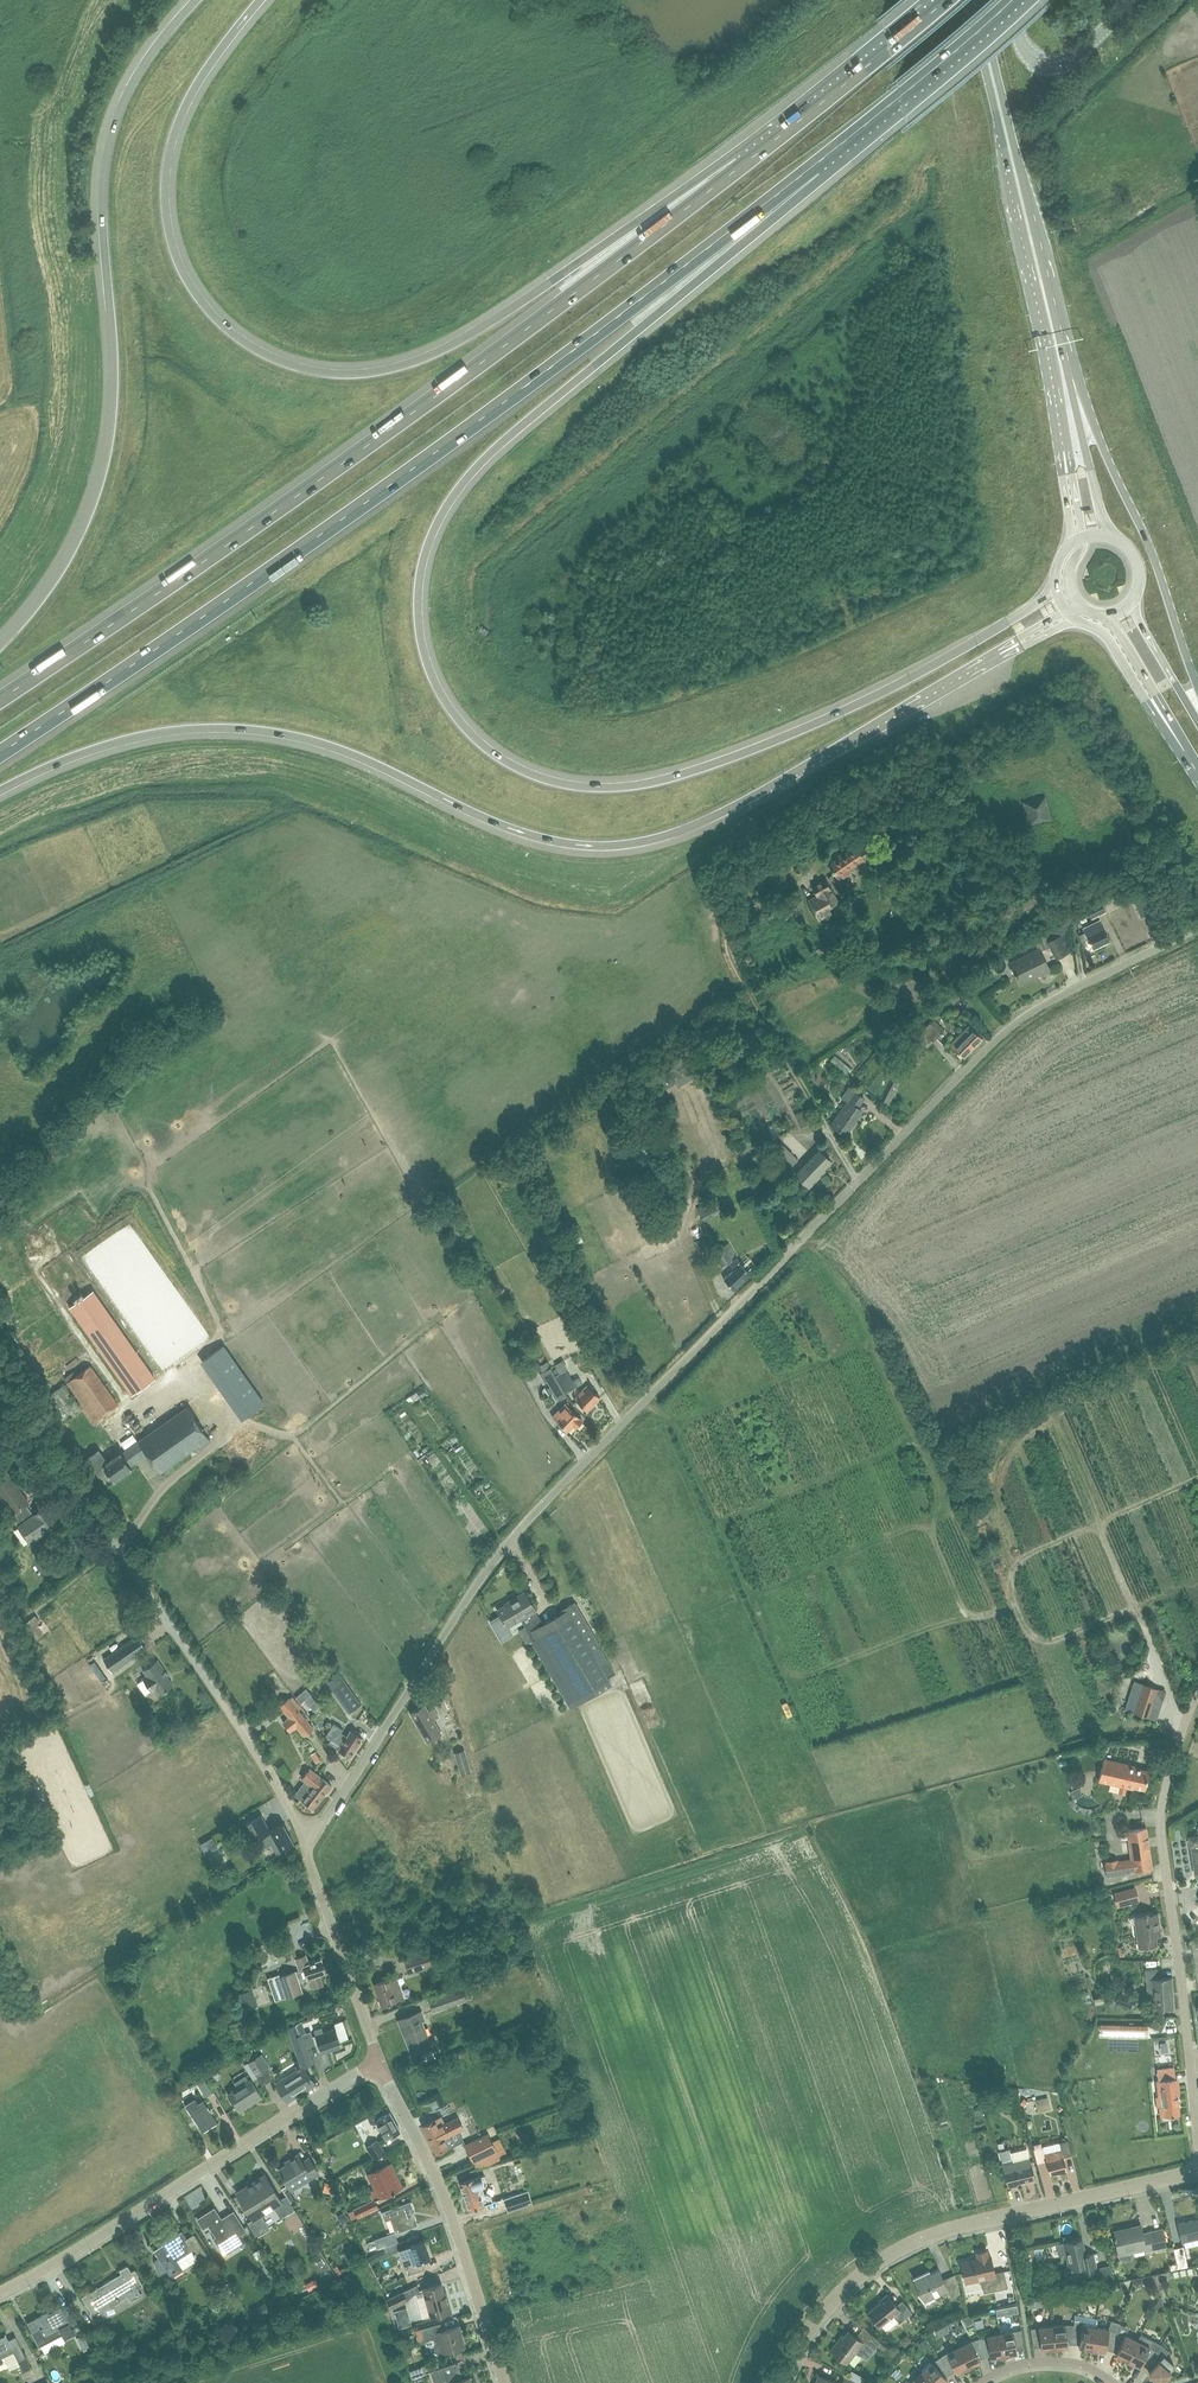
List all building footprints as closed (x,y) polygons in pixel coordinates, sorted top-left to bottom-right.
[(1028,825),(1051,820),(1045,796),(1022,802),(1028,825)] [(904,843),(903,845),(903,847),(904,848),(905,850),(906,851),(907,853),(909,854),(910,854),(911,861),(920,859),(918,852),(920,851),(921,849),(921,848),(921,846),(921,844),(921,842),(920,841),(919,839),(918,838),(916,837),(915,837),(913,836),(911,837),(909,837),(908,838),(906,839),(905,840),(904,842),(904,843)] [(829,864),(838,878),(864,860),(863,858),(867,855),(863,848),(858,851),(855,847),(829,864)] [(818,918),(828,913),(825,908),(837,902),(826,880),(813,887),(817,896),(809,900),(818,918)] [(1102,900),(1093,902),(1085,906),(1090,916),(1106,909),(1102,900)] [(1109,940),(1099,920),(1083,928),(1093,948),(1109,940)] [(1073,950),(1064,933),(1047,941),(1050,945),(1056,959),(1073,950)] [(822,946),(816,950),(821,960),(827,956),(822,946)] [(1050,972),(1038,947),(1010,961),(1009,961),(1021,984),(1036,976),(1034,972),(1039,970),(1047,967),(1050,972)] [(961,990),(965,995),(971,990),(967,985),(961,990)] [(953,1004),(961,996),(956,991),(948,999),(953,1004)] [(918,1037),(928,1047),(941,1034),(930,1024),(918,1037)] [(949,1043),(956,1049),(964,1058),(982,1039),(967,1025),(949,1043)] [(674,1073),(680,1083),(693,1074),(687,1065),(674,1073)] [(889,1104),(900,1082),(894,1079),(884,1101),(889,1104)] [(848,1102),(832,1125),(836,1127),(845,1134),(862,1111),(857,1108),(864,1098),(849,1088),(842,1098),(848,1102)] [(808,1124),(802,1110),(794,1114),(800,1127),(808,1124)] [(779,1134),(773,1123),(767,1126),(772,1137),(779,1134)] [(549,1134),(555,1130),(551,1125),(546,1129),(549,1134)] [(798,1159),(780,1141),(770,1152),(788,1170),(798,1159)] [(795,1174),(809,1187),(823,1173),(821,1172),(831,1162),(819,1150),(795,1174)] [(703,1219),(730,1205),(733,1203),(727,1191),(724,1193),(707,1202),(697,1207),(703,1219)] [(439,1213),(437,1210),(430,1214),(437,1225),(447,1219),(442,1211),(439,1213)] [(670,1234),(660,1217),(652,1221),(661,1239),(670,1234)] [(576,1224),(566,1229),(573,1244),(583,1239),(576,1224)] [(742,1265),(741,1266),(739,1262),(737,1257),(729,1243),(713,1252),(722,1266),(729,1262),(729,1263),(733,1269),(723,1279),(725,1281),(728,1284),(734,1290),(751,1275),(743,1266),(742,1265)] [(703,1244),(696,1247),(699,1253),(706,1250),(703,1244)] [(156,1378),(93,1290),(69,1307),(131,1395),(156,1378)] [(526,1328),(519,1332),(522,1336),(528,1332),(526,1328)] [(200,1361),(242,1420),(266,1403),(224,1345),(200,1361)] [(565,1392),(551,1367),(547,1360),(538,1366),(542,1372),(539,1373),(544,1382),(547,1381),(558,1400),(567,1395),(565,1392)] [(576,1386),(566,1369),(561,1373),(556,1364),(551,1367),(565,1392),(576,1386)] [(95,1420),(119,1404),(91,1365),(76,1375),(73,1372),(65,1378),(95,1420)] [(81,1408),(64,1384),(46,1397),(63,1421),(81,1408)] [(576,1400),(578,1403),(587,1411),(600,1397),(591,1388),(586,1394),(581,1390),(574,1398),(576,1400)] [(552,1417),(567,1431),(573,1425),(576,1428),(583,1420),(565,1403),(552,1417)] [(200,1448),(210,1440),(187,1407),(122,1453),(121,1453),(108,1462),(99,1449),(86,1458),(96,1473),(104,1467),(114,1481),(132,1469),(130,1466),(148,1454),(160,1472),(170,1465),(198,1446),(200,1448)] [(144,1430),(164,1415),(158,1407),(139,1422),(144,1430)] [(448,1440),(452,1444),(458,1439),(455,1435),(448,1440)] [(48,1530),(57,1523),(46,1507),(34,1515),(33,1516),(25,1505),(28,1502),(7,1472),(0,1476),(0,1497),(27,1535),(31,1541),(48,1530)] [(996,1569),(1003,1565),(1000,1560),(993,1564),(996,1569)] [(12,1578),(19,1574),(16,1569),(9,1573),(12,1578)] [(500,1615),(491,1621),(501,1639),(511,1633),(507,1627),(536,1610),(531,1602),(525,1591),(509,1601),(511,1603),(507,1605),(506,1604),(497,1610),(500,1615)] [(609,1679),(594,1653),(602,1648),(574,1601),(566,1606),(567,1609),(543,1623),(539,1616),(524,1625),(533,1640),(530,1641),(567,1703),(586,1692),(589,1697),(612,1684),(609,1679)] [(23,1625),(35,1640),(44,1633),(37,1624),(40,1621),(35,1615),(23,1625)] [(112,1672),(146,1649),(137,1636),(104,1659),(112,1672)] [(160,1694),(163,1692),(173,1685),(167,1676),(169,1675),(158,1659),(143,1669),(147,1675),(143,1678),(151,1690),(155,1687),(160,1694)] [(340,1673),(331,1679),(344,1697),(340,1700),(349,1713),(362,1704),(340,1673)] [(1144,1685),(1134,1712),(1148,1717),(1157,1690),(1144,1685)] [(319,1704),(311,1695),(305,1700),(307,1702),(304,1704),(307,1708),(310,1706),(313,1709),(319,1704)] [(313,1728),(298,1710),(289,1698),(279,1706),(289,1718),(283,1722),(291,1731),(297,1726),(304,1735),(313,1728)] [(410,1713),(416,1723),(427,1742),(441,1734),(433,1720),(438,1717),(434,1709),(429,1712),(425,1705),(410,1713)] [(362,1738),(352,1731),(351,1730),(347,1736),(342,1732),(343,1729),(334,1723),(326,1736),(331,1739),(329,1743),(335,1747),(350,1757),(362,1738)] [(454,1752),(461,1774),(471,1771),(464,1749),(454,1752)] [(311,1754),(316,1763),(321,1759),(316,1751),(311,1754)] [(1136,1766),(1124,1764),(1104,1759),(1098,1782),(1119,1786),(1117,1791),(1125,1793),(1126,1788),(1133,1789),(1133,1787),(1144,1789),(1149,1771),(1135,1768),(1136,1766)] [(332,1786),(323,1778),(310,1768),(301,1779),(305,1782),(295,1794),(314,1809),(332,1786)] [(271,1843),(276,1853),(294,1843),(283,1824),(270,1831),(262,1815),(247,1823),(260,1849),(271,1843)] [(1106,1875),(1133,1871),(1134,1872),(1141,1871),(1152,1869),(1146,1827),(1127,1830),(1131,1858),(1118,1860),(1118,1858),(1105,1860),(1105,1862),(1104,1862),(1106,1875)] [(1189,1837),(1190,1846),(1191,1846),(1195,1871),(1197,1873),(1197,1836),(1189,1837)] [(206,1853),(218,1847),(213,1837),(201,1844),(206,1853)] [(223,1855),(213,1855),(212,1868),(223,1869),(223,1855)] [(1117,1907),(1139,1901),(1135,1886),(1113,1892),(1117,1907)] [(1161,1936),(1157,1913),(1134,1916),(1139,1948),(1160,1945),(1160,1944),(1155,1945),(1154,1937),(1161,1936)] [(1066,1916),(1058,1919),(1062,1931),(1070,1928),(1066,1916)] [(409,1972),(430,1966),(435,1965),(431,1951),(426,1953),(426,1952),(405,1958),(409,1972)] [(275,2000),(288,1996),(302,1991),(299,1981),(310,1977),(314,1987),(323,1984),(319,1974),(325,1972),(321,1960),(309,1964),(306,1955),(296,1959),(300,1970),(280,1977),(279,1974),(268,1978),(275,2000)] [(488,1976),(483,1960),(475,1962),(481,1978),(488,1976)] [(1151,1978),(1153,2000),(1153,2009),(1173,2008),(1171,1977),(1159,1978),(1158,1968),(1145,1968),(1146,1979),(1151,1978)] [(506,1972),(492,1977),(494,1984),(508,1979),(506,1972)] [(382,2006),(393,2002),(404,1998),(397,1976),(374,1984),(382,2006)] [(252,1989),(237,1994),(243,2011),(258,2006),(252,1989)] [(1102,1991),(1093,1994),(1095,2001),(1104,1999),(1102,1991)] [(1136,1998),(1118,1992),(1118,1993),(1113,1991),(1111,1999),(1115,2001),(1114,2002),(1133,2008),(1136,1998)] [(423,2019),(420,2012),(401,2019),(404,2026),(402,2027),(412,2055),(418,2053),(421,2063),(435,2058),(420,2021),(423,2019)] [(1153,2020),(1150,2026),(1157,2029),(1160,2023),(1153,2020)] [(300,2022),(308,2047),(315,2044),(311,2031),(306,2033),(302,2021),(300,2022)] [(322,2027),(314,2030),(321,2050),(332,2046),(333,2049),(341,2047),(339,2044),(340,2043),(339,2041),(348,2038),(342,2021),(334,2023),(335,2028),(324,2032),(322,2027)] [(313,2063),(308,2047),(300,2022),(288,2029),(302,2066),(276,2082),(287,2101),(314,2084),(302,2067),(313,2063)] [(480,2038),(477,2031),(471,2033),(474,2040),(480,2038)] [(1155,2051),(1155,2063),(1170,2063),(1170,2051),(1155,2051)] [(320,2070),(329,2066),(324,2054),(315,2058),(320,2070)] [(246,2063),(255,2077),(268,2069),(259,2055),(246,2063)] [(1174,2067),(1156,2069),(1157,2080),(1158,2095),(1160,2095),(1165,2095),(1166,2106),(1159,2107),(1161,2116),(1180,2114),(1176,2085),(1176,2078),(1175,2078),(1174,2067)] [(204,2078),(197,2082),(206,2096),(213,2092),(204,2078)] [(260,2095),(250,2080),(229,2094),(239,2111),(247,2106),(246,2104),(260,2095)] [(415,2084),(415,2094),(425,2094),(425,2084),(415,2084)] [(1010,2109),(1020,2107),(1018,2088),(1008,2088),(1008,2094),(1010,2109)] [(178,2102),(184,2098),(181,2092),(174,2096),(178,2102)] [(1035,2100),(1038,2111),(1050,2108),(1047,2097),(1035,2100)] [(218,2122),(211,2112),(203,2100),(199,2102),(198,2103),(195,2099),(185,2105),(203,2132),(218,2122)] [(430,2102),(433,2108),(439,2105),(436,2099),(430,2102)] [(390,2112),(378,2118),(380,2123),(377,2124),(386,2140),(400,2132),(390,2112)] [(422,2125),(436,2154),(464,2140),(459,2131),(464,2129),(458,2116),(445,2123),(441,2116),(422,2125)] [(488,2133),(465,2144),(474,2162),(497,2151),(488,2133)] [(375,2159),(385,2153),(378,2141),(368,2147),(375,2159)] [(1043,2147),(1033,2150),(1036,2161),(1046,2159),(1050,2174),(1067,2169),(1063,2156),(1061,2149),(1045,2153),(1043,2147)] [(1010,2153),(1011,2158),(1001,2161),(1008,2187),(1018,2184),(1018,2182),(1035,2177),(1032,2165),(1031,2165),(1027,2148),(1010,2153)] [(292,2162),(279,2170),(289,2186),(302,2178),(304,2182),(319,2173),(309,2158),(302,2162),(298,2155),(290,2160),(292,2162)] [(373,2201),(375,2200),(402,2187),(390,2163),(369,2174),(375,2188),(368,2191),(372,2200),(373,2201)] [(238,2193),(237,2193),(244,2203),(254,2219),(265,2212),(274,2206),(281,2217),(295,2209),(293,2206),(286,2196),(280,2199),(265,2175),(252,2183),(238,2193)] [(475,2177),(472,2178),(460,2182),(469,2209),(493,2202),(491,2196),(487,2194),(485,2194),(482,2188),(485,2187),(487,2183),(484,2175),(475,2178),(475,2177)] [(325,2181),(323,2192),(330,2194),(332,2183),(325,2181)] [(508,2212),(533,2204),(528,2190),(503,2198),(508,2212)] [(378,2206),(375,2200),(373,2201),(372,2200),(354,2209),(348,2212),(352,2219),(378,2206)] [(411,2201),(400,2205),(382,2213),(385,2220),(391,2218),(395,2230),(398,2231),(402,2230),(417,2224),(412,2211),(414,2210),(411,2201)] [(244,2242),(238,2235),(246,2230),(233,2211),(221,2219),(214,2208),(197,2219),(203,2228),(209,2224),(216,2236),(213,2238),(224,2255),(244,2242)] [(349,2219),(344,2212),(337,2217),(342,2224),(349,2219)] [(1178,2224),(1182,2242),(1197,2238),(1197,2219),(1178,2224)] [(1144,2248),(1145,2251),(1166,2246),(1164,2241),(1162,2229),(1142,2234),(1140,2225),(1114,2231),(1119,2254),(1119,2258),(1121,2260),(1124,2261),(1130,2259),(1132,2257),(1133,2254),(1133,2251),(1144,2248)] [(198,2258),(206,2253),(194,2234),(187,2239),(182,2231),(168,2240),(169,2241),(155,2251),(161,2260),(159,2262),(156,2260),(156,2261),(155,2263),(156,2265),(157,2267),(156,2268),(161,2275),(167,2270),(171,2276),(183,2268),(177,2259),(192,2250),(198,2258)] [(395,2232),(381,2237),(381,2238),(368,2242),(371,2250),(384,2245),(384,2246),(398,2241),(395,2232)] [(1059,2244),(1061,2254),(1066,2253),(1069,2268),(1080,2266),(1082,2275),(1090,2273),(1090,2272),(1097,2271),(1096,2266),(1093,2254),(1099,2253),(1099,2252),(1086,2255),(1082,2240),(1076,2241),(1076,2239),(1058,2244),(1059,2244)] [(424,2241),(413,2245),(400,2249),(409,2274),(426,2269),(423,2260),(430,2257),(424,2241)] [(1178,2270),(1187,2268),(1183,2247),(1173,2249),(1178,2270)] [(371,2264),(388,2255),(385,2249),(367,2258),(371,2264)] [(1037,2261),(1034,2249),(1022,2251),(1025,2263),(1037,2261)] [(961,2262),(963,2273),(965,2283),(981,2279),(984,2293),(1008,2287),(1004,2270),(995,2272),(991,2255),(988,2256),(987,2250),(976,2252),(978,2259),(974,2260),(973,2259),(961,2262)] [(82,2296),(88,2306),(91,2307),(90,2314),(95,2323),(108,2315),(105,2310),(128,2297),(130,2302),(142,2294),(141,2294),(137,2287),(142,2284),(143,2285),(143,2284),(135,2270),(135,2269),(131,2272),(127,2266),(128,2266),(127,2265),(119,2270),(121,2273),(82,2296)] [(1109,2265),(1099,2268),(1102,2280),(1112,2278),(1109,2265)] [(1194,2267),(1172,2272),(1173,2277),(1195,2272),(1194,2267)] [(951,2297),(961,2294),(954,2274),(953,2274),(954,2276),(944,2281),(939,2269),(931,2272),(929,2270),(913,2277),(919,2290),(917,2291),(924,2301),(948,2289),(951,2297)] [(262,2271),(252,2278),(257,2285),(267,2278),(262,2271)] [(316,2279),(306,2284),(309,2290),(319,2285),(316,2279)] [(233,2288),(232,2287),(229,2282),(217,2289),(221,2295),(232,2289),(233,2288)] [(452,2311),(449,2301),(447,2295),(446,2292),(444,2292),(442,2283),(430,2286),(422,2289),(430,2317),(452,2311)] [(393,2287),(383,2292),(387,2298),(396,2294),(393,2287)] [(403,2292),(387,2299),(391,2308),(407,2300),(403,2292)] [(1076,2301),(1085,2301),(1085,2292),(1076,2292),(1076,2301)] [(868,2312),(876,2321),(880,2326),(893,2315),(899,2323),(912,2312),(902,2300),(896,2305),(887,2294),(880,2300),(881,2302),(868,2312)] [(1051,2306),(1060,2304),(1059,2296),(1050,2297),(1051,2306)] [(1041,2299),(1028,2301),(1029,2307),(1042,2306),(1041,2299)] [(1017,2305),(995,2309),(997,2316),(1018,2312),(1017,2310),(1017,2305)] [(28,2322),(40,2345),(39,2345),(39,2346),(63,2334),(65,2338),(76,2332),(74,2328),(79,2325),(69,2306),(62,2309),(61,2307),(45,2316),(44,2314),(28,2322)] [(406,2308),(395,2311),(400,2327),(411,2324),(406,2308)] [(255,2309),(251,2311),(255,2319),(260,2316),(255,2309)] [(1092,2350),(1096,2327),(1097,2318),(1084,2316),(1074,2314),(1074,2320),(1074,2325),(1074,2340),(1080,2340),(1079,2347),(1084,2348),(1092,2350)] [(933,2323),(931,2317),(924,2319),(926,2325),(933,2323)] [(1108,2329),(1096,2327),(1092,2350),(1100,2351),(1100,2350),(1105,2351),(1107,2344),(1113,2346),(1120,2323),(1111,2320),(1108,2329)] [(441,2323),(429,2326),(421,2328),(424,2341),(434,2339),(435,2343),(433,2347),(434,2351),(438,2353),(442,2352),(454,2349),(465,2346),(459,2325),(443,2330),(441,2323)] [(1129,2328),(1120,2323),(1113,2346),(1119,2348),(1116,2355),(1120,2357),(1120,2358),(1127,2361),(1137,2340),(1125,2334),(1129,2328)] [(934,2331),(938,2338),(949,2331),(946,2324),(934,2331)] [(1066,2324),(1052,2326),(1055,2349),(1063,2348),(1063,2347),(1068,2346),(1067,2339),(1074,2340),(1074,2325),(1066,2324)] [(1046,2349),(1055,2349),(1052,2326),(1042,2327),(1031,2328),(1033,2348),(1034,2348),(1033,2343),(1040,2342),(1041,2349),(1046,2349)] [(418,2343),(424,2342),(421,2328),(415,2329),(418,2343)] [(831,2351),(840,2358),(847,2363),(856,2351),(867,2359),(880,2342),(866,2328),(858,2339),(848,2331),(839,2343),(838,2342),(831,2351)] [(1000,2333),(1004,2356),(1012,2354),(1017,2353),(1016,2346),(1023,2345),(1024,2349),(1021,2330),(1010,2332),(1000,2333)] [(16,2336),(9,2340),(6,2333),(0,2336),(0,2358),(14,2351),(17,2359),(25,2355),(16,2336)] [(987,2336),(979,2338),(983,2353),(989,2351),(991,2358),(996,2357),(1004,2356),(1000,2333),(987,2336)] [(1141,2334),(1137,2340),(1127,2361),(1135,2365),(1135,2364),(1140,2366),(1143,2360),(1148,2363),(1157,2351),(1161,2344),(1141,2334)] [(96,2337),(89,2341),(92,2346),(99,2342),(96,2337)] [(925,2338),(918,2343),(922,2349),(929,2344),(925,2338)] [(971,2341),(958,2347),(969,2368),(976,2364),(976,2363),(980,2361),(977,2355),(983,2353),(979,2338),(971,2341)] [(201,2347),(196,2339),(192,2341),(197,2349),(201,2347)] [(1169,2370),(1174,2365),(1164,2356),(1169,2351),(1161,2344),(1157,2351),(1148,2363),(1154,2367),(1149,2372),(1160,2382),(1170,2371),(1169,2370)] [(969,2368),(958,2347),(946,2353),(939,2358),(948,2370),(953,2367),(956,2373),(961,2371),(969,2368)] [(405,2358),(414,2356),(412,2348),(403,2350),(405,2358)] [(25,2355),(17,2359),(23,2371),(31,2368),(25,2355)] [(939,2358),(932,2362),(922,2372),(933,2382),(944,2382),(947,2379),(943,2374),(948,2370),(939,2358)] [(1187,2367),(1193,2371),(1197,2364),(1197,2363),(1192,2359),(1187,2367)] [(430,2371),(434,2382),(471,2382),(469,2377),(461,2379),(456,2362),(440,2368),(438,2361),(409,2369),(412,2379),(424,2375),(424,2373),(430,2371)] [(922,2372),(912,2381),(910,2382),(933,2382),(922,2372)]
